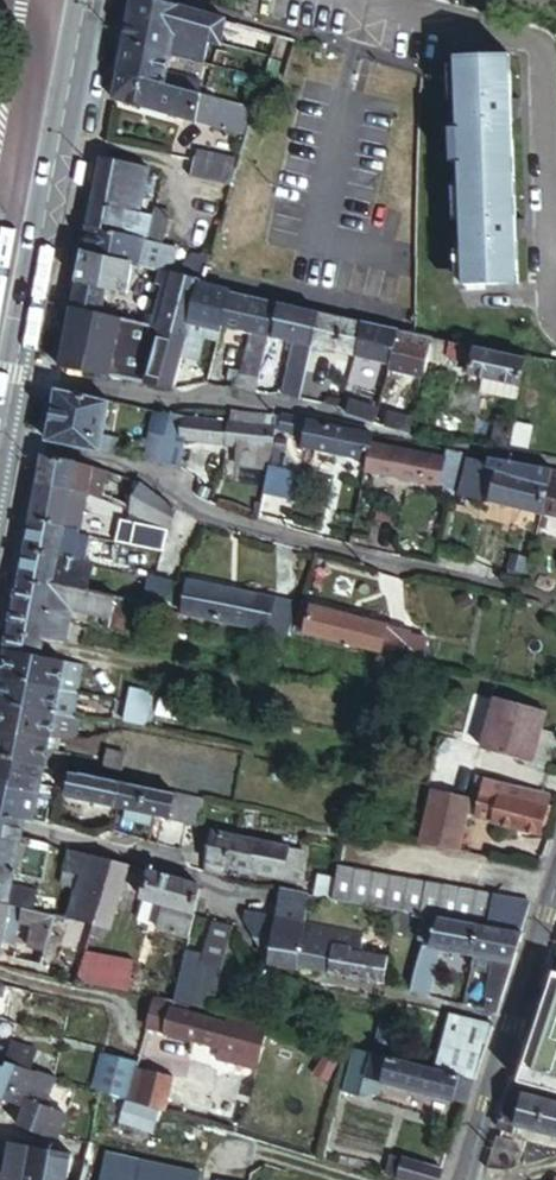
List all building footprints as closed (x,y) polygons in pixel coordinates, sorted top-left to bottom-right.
[(174,0),(131,0),(129,14),(174,27),(207,36),(218,38),(225,14),(174,0)] [(174,27),(129,14),(125,36),(171,49),(174,27)] [(202,57),(207,36),(174,27),(171,49),(202,57)] [(171,49),(125,36),(119,66),(164,77),(168,66),(171,49)] [(463,54),(468,174),(516,172),(511,54),(463,54)] [(164,77),(119,66),(114,94),(196,115),(199,103),(203,87),(164,77)] [(164,77),(203,87),(203,74),(168,66),(164,77)] [(199,103),(250,117),(253,107),(254,99),(203,87),(199,103)] [(254,99),(253,107),(268,111),(271,96),(256,93),(254,99)] [(199,103),(196,115),(247,128),(250,117),(199,103)] [(147,164),(103,153),(89,224),(136,234),(137,220),(147,164)] [(193,166),(235,174),(238,163),(196,155),(193,166)] [(193,166),(192,174),(233,182),(235,174),(193,166)] [(516,172),(468,174),(471,280),(519,280),(516,172)] [(152,221),(149,238),(151,239),(168,241),(169,233),(172,215),(154,211),(152,221)] [(137,220),(136,234),(149,238),(152,221),(137,220)] [(136,234),(89,224),(86,248),(131,259),(145,262),(151,239),(149,238),(136,234)] [(169,233),(168,241),(180,245),(182,235),(169,233)] [(131,259),(86,248),(79,278),(104,284),(126,288),(131,259)] [(195,248),(188,274),(205,278),(208,278),(212,263),(215,252),(195,248)] [(163,267),(145,262),(142,274),(161,278),(163,267)] [(212,263),(208,278),(207,280),(234,288),(238,269),(212,263)] [(161,278),(172,281),(175,270),(163,267),(161,278)] [(164,314),(162,325),(161,330),(188,337),(205,278),(188,274),(175,270),(172,281),(164,314)] [(104,284),(79,278),(73,304),(100,310),(104,284)] [(205,278),(188,337),(188,339),(200,342),(219,347),(225,322),(234,288),(207,280),(208,278),(205,278)] [(253,330),(240,388),(259,391),(272,334),(279,299),(234,288),(225,322),(253,330)] [(314,343),(322,308),(279,299),(272,334),(293,339),(314,343)] [(125,307),(123,315),(162,325),(164,314),(158,309),(154,308),(126,303),(125,307)] [(100,310),(73,304),(62,363),(146,381),(161,330),(162,325),(123,315),(113,313),(100,310)] [(116,305),(113,313),(123,315),(125,307),(116,305)] [(314,343),(358,353),(361,344),(364,318),(322,308),(314,343)] [(364,318),(361,344),(358,353),(392,361),(395,352),(401,326),(364,318)] [(429,359),(435,333),(418,329),(413,328),(401,326),(395,352),(392,361),(390,366),(425,374),(429,359)] [(161,330),(146,381),(175,387),(186,347),(188,339),(188,337),(161,330)] [(454,347),(455,339),(435,333),(429,359),(450,364),(454,347)] [(200,342),(188,339),(186,347),(196,351),(200,342)] [(293,339),(280,395),(301,400),(314,343),(293,339)] [(519,392),(529,354),(455,339),(454,347),(477,354),(474,368),(488,372),(486,385),(519,392)] [(109,397),(58,382),(47,437),(112,453),(116,439),(101,435),(109,397)] [(351,401),(348,408),(346,417),(372,421),(376,407),(351,401)] [(155,409),(144,460),(158,464),(169,417),(169,412),(155,409)] [(389,412),(386,426),(411,433),(415,418),(389,412)] [(169,417),(158,464),(179,467),(185,440),(247,447),(247,460),(270,464),(277,429),(272,428),(169,417)] [(370,446),(371,435),(284,419),(273,418),(272,428),(277,429),(306,433),(305,448),(367,457),(370,446)] [(497,445),(507,447),(510,429),(502,426),(497,445)] [(370,446),(367,457),(365,468),(438,488),(444,466),(370,446)] [(64,456),(43,451),(39,478),(68,486),(80,489),(95,493),(102,467),(64,456)] [(482,495),(487,467),(488,462),(488,460),(470,455),(462,492),(481,497),(482,495)] [(270,466),(265,493),(296,498),(301,472),(270,466)] [(459,471),(444,466),(438,488),(453,492),(459,471)] [(498,499),(505,469),(487,467),(482,495),(498,499)] [(546,507),(552,479),(505,469),(498,499),(544,509),(546,507)] [(68,486),(39,478),(32,513),(61,519),(68,486)] [(552,479),(546,507),(555,509),(555,480),(552,479)] [(61,519),(73,522),(80,489),(68,486),(61,519)] [(145,509),(150,492),(142,488),(136,506),(145,509)] [(181,519),(184,512),(150,492),(145,509),(157,512),(159,510),(181,519)] [(123,528),(140,535),(147,514),(130,506),(123,528)] [(159,510),(157,512),(180,522),(181,519),(159,510)] [(61,519),(32,513),(26,544),(54,550),(59,528),(61,519)] [(140,535),(169,548),(177,527),(155,518),(156,516),(147,514),(140,535)] [(59,528),(70,530),(71,526),(73,522),(61,519),(59,528)] [(54,550),(66,553),(70,530),(59,528),(54,550)] [(54,550),(26,544),(20,571),(49,578),(54,550)] [(76,585),(86,586),(92,559),(66,553),(54,550),(49,578),(76,585)] [(522,582),(525,570),(507,564),(503,577),(522,582)] [(49,578),(20,571),(14,599),(48,607),(71,611),(72,603),(76,585),(49,578)] [(150,572),(145,599),(160,602),(165,606),(176,578),(158,574),(150,572)] [(183,609),(290,630),(300,600),(189,579),(183,609)] [(76,585),(72,603),(104,610),(108,591),(86,586),(76,585)] [(108,591),(104,610),(103,618),(121,623),(127,594),(108,591)] [(48,607),(14,599),(8,628),(41,636),(42,632),(66,637),(70,616),(47,612),(48,607)] [(385,648),(392,623),(312,602),(306,629),(385,648)] [(47,612),(70,616),(71,611),(48,607),(47,612)] [(402,652),(402,656),(419,658),(425,635),(408,631),(408,628),(392,623),(385,648),(402,652)] [(41,636),(8,628),(6,641),(39,648),(41,636)] [(39,648),(6,641),(0,671),(59,684),(59,682),(65,655),(39,648)] [(76,686),(81,659),(65,655),(59,682),(76,686)] [(94,662),(88,689),(117,694),(122,671),(94,662)] [(0,671),(0,672),(0,697),(54,708),(59,684),(0,671)] [(59,684),(54,708),(74,712),(79,686),(76,686),(59,682),(59,684)] [(151,686),(144,685),(132,683),(126,717),(144,721),(151,686)] [(0,697),(0,723),(49,733),(54,708),(0,697)] [(507,702),(494,752),(538,763),(543,746),(549,748),(555,721),(555,715),(507,702)] [(0,723),(0,750),(44,759),(49,733),(0,723)] [(101,772),(122,775),(127,749),(108,744),(101,772)] [(0,750),(0,773),(12,776),(40,782),(44,759),(0,750)] [(58,788),(117,800),(122,775),(101,772),(62,763),(58,788)] [(0,773),(0,808),(22,813),(33,816),(37,796),(38,790),(10,784),(12,776),(0,773)] [(553,836),(555,827),(555,793),(487,776),(479,774),(473,797),(469,814),(477,816),(476,819),(546,837),(547,834),(553,836)] [(122,775),(117,800),(140,805),(146,781),(122,775)] [(40,782),(12,776),(10,784),(38,790),(40,782)] [(146,781),(140,805),(168,812),(175,788),(146,781)] [(175,788),(168,812),(167,818),(194,824),(203,794),(175,788)] [(421,842),(460,851),(469,814),(473,797),(434,788),(421,842)] [(37,796),(33,816),(49,820),(54,799),(37,796)] [(0,808),(0,830),(19,834),(20,827),(22,813),(0,808)] [(0,830),(0,861),(13,864),(19,834),(0,830)] [(303,850),(211,830),(205,859),(223,864),(296,881),(303,850)] [(33,839),(25,867),(43,871),(51,845),(33,839)] [(84,883),(102,889),(113,855),(71,843),(60,877),(84,883)] [(102,889),(93,916),(107,920),(126,860),(113,855),(102,889)] [(223,864),(205,859),(203,867),(222,872),(223,864)] [(0,861),(0,891),(8,893),(10,880),(13,864),(0,861)] [(490,923),(524,930),(533,897),(340,862),(338,872),(333,894),(342,897),(430,913),(444,915),(490,923)] [(156,925),(184,933),(193,905),(199,885),(150,867),(141,894),(144,895),(138,915),(156,921),(156,925)] [(315,891),(333,894),(338,872),(319,868),(315,891)] [(8,893),(10,894),(27,899),(40,902),(42,894),(32,891),(33,886),(10,880),(8,893)] [(70,910),(93,916),(102,889),(84,883),(82,889),(76,888),(70,910)] [(315,891),(283,885),(277,916),(249,911),(247,919),(265,952),(271,953),(270,960),(300,964),(309,918),(315,891)] [(0,891),(0,915),(5,916),(10,894),(8,893),(0,891)] [(331,916),(333,900),(321,898),(318,913),(331,916)] [(40,902),(27,899),(23,911),(33,914),(31,923),(50,928),(55,906),(40,902)] [(48,934),(83,945),(93,916),(70,910),(55,906),(50,928),(48,934)] [(412,990),(440,998),(455,950),(434,946),(444,915),(430,913),(421,938),(420,940),(427,943),(412,990)] [(455,950),(479,955),(490,923),(444,915),(434,946),(455,950)] [(196,952),(216,958),(227,923),(208,916),(196,952)] [(309,918),(300,964),(330,970),(337,924),(309,918)] [(50,928),(31,923),(27,934),(18,933),(14,949),(41,956),(48,934),(50,928)] [(500,959),(514,961),(524,930),(490,923),(479,955),(500,959)] [(337,924),(330,970),(381,979),(385,955),(362,949),(365,929),(337,924)] [(196,952),(180,947),(165,995),(172,997),(197,1003),(205,979),(209,979),(216,958),(196,952)] [(82,949),(73,977),(121,988),(128,959),(82,949)] [(475,968),(495,972),(500,959),(479,955),(475,968)] [(488,995),(502,1000),(514,961),(500,959),(495,972),(492,983),(488,995)] [(209,979),(205,979),(197,1003),(201,1004),(209,979)] [(481,1009),(498,1013),(502,1000),(488,995),(481,1009)] [(225,1019),(151,1002),(146,1025),(163,1029),(163,1032),(219,1046),(216,1057),(256,1067),(265,1030),(225,1019)] [(225,1019),(265,1030),(267,1022),(226,1012),(225,1019)] [(436,1070),(477,1081),(495,1024),(450,1012),(436,1070)] [(378,1046),(392,1051),(398,1027),(383,1023),(378,1046)] [(403,1028),(398,1027),(392,1051),(378,1046),(376,1052),(397,1057),(403,1028)] [(29,1064),(35,1048),(12,1042),(10,1048),(6,1058),(29,1064)] [(10,1048),(0,1045),(0,1056),(6,1058),(10,1048)] [(367,1074),(468,1104),(470,1103),(477,1081),(436,1070),(397,1057),(376,1052),(354,1046),(341,1089),(361,1093),(367,1074)] [(90,1084),(124,1095),(134,1060),(100,1050),(90,1084)] [(26,1098),(36,1067),(29,1064),(6,1058),(4,1064),(0,1063),(0,1093),(25,1100),(26,1098)] [(133,1065),(124,1095),(161,1106),(170,1075),(133,1065)] [(40,1104),(33,1125),(61,1134),(68,1109),(47,1102),(56,1073),(36,1067),(26,1098),(40,1104)] [(514,1087),(504,1117),(555,1132),(555,1098),(514,1087)] [(25,1100),(19,1121),(33,1125),(40,1104),(26,1098),(25,1100)] [(527,1142),(500,1133),(489,1165),(515,1171),(519,1169),(527,1142)] [(32,1145),(1,1139),(0,1153),(0,1179),(27,1179),(32,1145)] [(65,1150),(32,1145),(27,1179),(60,1179),(65,1150)] [(421,1179),(438,1179),(441,1167),(404,1155),(397,1172),(421,1179)] [(196,1167),(137,1156),(132,1179),(194,1179),(196,1167)]
